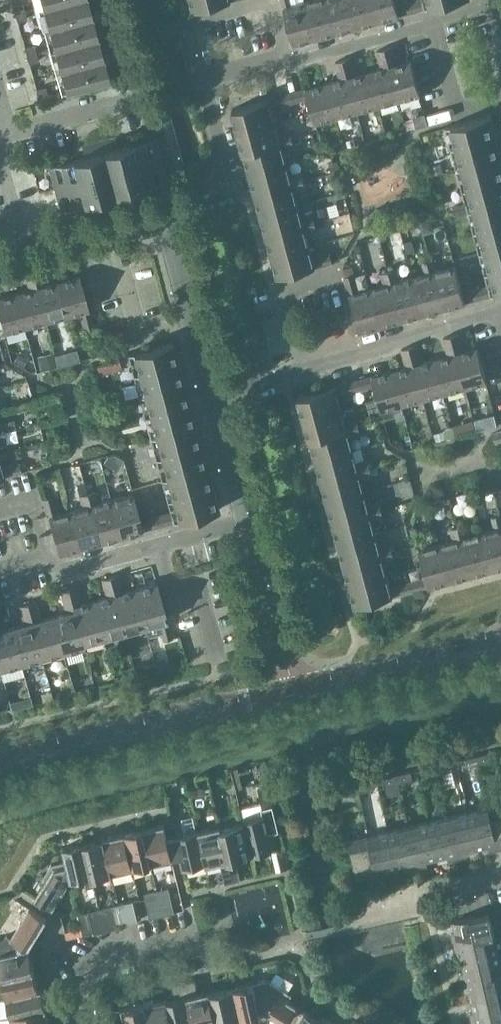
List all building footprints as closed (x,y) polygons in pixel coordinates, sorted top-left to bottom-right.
[(48,27),(53,48),(97,36),(87,0),(65,0),(42,6),(48,27)] [(231,0),(191,0),(194,11),(231,1),(231,0)] [(284,7),(294,44),(315,38),(305,1),(305,0),(282,0),(284,7)] [(336,32),(327,0),(309,0),(305,1),(315,38),(336,32)] [(357,27),(350,0),(327,0),(336,32),(357,27)] [(372,0),(350,0),(357,27),(378,21),(372,0)] [(395,0),(372,0),(378,21),(399,15),(395,0)] [(415,11),(421,10),(425,8),(423,0),(418,0),(413,1),(415,11)] [(425,8),(456,0),(423,0),(425,8)] [(96,14),(107,11),(104,1),(96,3),(98,11),(95,12),(96,14)] [(413,1),(403,4),(405,14),(415,11),(413,1)] [(15,15),(25,12),(22,4),(13,7),(15,15)] [(107,11),(96,14),(97,17),(99,16),(101,24),(110,22),(107,11)] [(25,12),(15,15),(17,22),(27,20),(25,12)] [(108,79),(102,57),(97,36),(53,48),(65,90),(108,79)] [(107,56),(119,53),(116,43),(107,45),(109,53),(107,54),(107,56)] [(26,56),(36,53),(34,46),(24,48),(26,56)] [(385,48),(388,61),(390,66),(399,100),(421,94),(412,60),(397,64),(393,46),(385,48)] [(381,63),(388,61),(385,48),(377,50),(381,63)] [(36,53),(26,56),(28,64),(38,61),(36,53)] [(119,53),(107,56),(108,59),(111,58),(113,66),(122,64),(119,53)] [(344,59),(348,77),(357,111),(378,105),(369,72),(356,75),(351,57),(344,59)] [(348,77),(344,59),(336,62),(341,79),(327,83),(336,117),(357,111),(348,77)] [(399,100),(390,66),(369,72),(378,105),(399,100)] [(300,91),(302,99),(308,97),(315,122),(336,117),(327,83),(300,91)] [(45,88),(36,91),(38,98),(47,95),(45,88)] [(288,94),(290,102),(302,99),(300,91),(288,94)] [(290,102),(288,94),(275,97),(277,106),(290,102)] [(277,106),(275,97),(232,109),(238,130),(275,121),(272,107),(277,106)] [(446,127),(448,137),(454,135),(463,168),(500,158),(500,153),(491,115),(446,127)] [(244,151),(293,138),(291,130),(279,134),(275,121),(238,130),(244,151)] [(296,135),(313,138),(315,127),(298,125),(296,135)] [(166,181),(160,160),(154,138),(118,148),(116,138),(82,147),(85,157),(49,166),(61,210),(166,181)] [(293,138),(244,151),(249,172),(286,162),(283,149),(295,146),(293,138)] [(463,168),(472,201),(466,203),(468,211),(500,202),(500,158),(463,168)] [(336,162),(330,163),(332,173),(339,171),(340,171),(338,161),(336,162)] [(255,193),(304,180),(302,172),(290,175),(286,162),(249,172),(255,193)] [(441,164),(431,167),(433,175),(443,172),(441,164)] [(339,172),(324,176),(327,186),(342,182),(339,172)] [(304,180),(255,193),(261,214),(298,204),(294,191),(306,188),(304,180)] [(468,211),(471,222),(477,220),(486,251),(500,247),(500,202),(468,211)] [(466,203),(454,206),(456,214),(468,211),(466,203)] [(266,235),(315,222),(313,214),(301,217),(298,204),(261,214),(266,235)] [(324,207),(314,209),(317,220),(326,218),(324,207)] [(315,222),(266,235),(272,256),(309,246),(305,233),(317,229),(315,222)] [(430,222),(423,224),(423,225),(425,233),(433,230),(430,222)] [(412,240),(405,242),(407,253),(415,251),(412,240)] [(272,256),(278,277),(315,267),(309,246),(272,256)] [(492,295),(500,293),(500,247),(486,251),(495,284),(489,286),(492,295)] [(318,257),(321,266),(333,263),(330,254),(318,257)] [(434,271),(435,271),(432,259),(423,262),(426,273),(413,277),(423,314),(444,308),(434,271)] [(456,266),(435,271),(434,271),(444,308),(466,302),(456,266)] [(31,270),(34,282),(42,280),(39,268),(31,270)] [(389,271),(402,320),(423,314),(413,277),(400,281),(397,269),(389,271)] [(34,282),(31,270),(23,273),(26,284),(34,282)] [(371,288),(381,325),(402,320),(389,271),(381,273),(384,285),(371,288)] [(371,288),(358,292),(353,274),(345,276),(360,331),(381,325),(371,288)] [(93,327),(89,315),(79,276),(57,282),(66,315),(79,312),(84,330),(93,327)] [(66,315),(57,282),(36,287),(45,321),(66,315)] [(479,288),(481,298),(487,297),(492,295),(489,286),(479,288)] [(15,293),(24,327),(45,321),(36,287),(15,293)] [(479,288),(469,291),(471,301),(481,298),(479,288)] [(0,297),(0,322),(3,332),(24,327),(15,293),(0,297)] [(310,344),(323,341),(319,327),(306,330),(310,344)] [(451,336),(455,347),(462,345),(459,333),(451,336)] [(455,347),(451,336),(444,338),(447,350),(455,347)] [(172,342),(133,353),(127,354),(129,364),(135,362),(144,395),(183,385),(172,342)] [(409,347),(412,359),(420,356),(417,345),(409,347)] [(412,359),(409,347),(401,349),(405,361),(412,359)] [(478,348),(456,353),(465,387),(487,381),(478,348)] [(53,353),(37,357),(41,371),(45,370),(57,366),(53,353)] [(63,353),(55,355),(58,366),(66,364),(63,353)] [(465,387),(456,353),(435,359),(444,393),(465,387)] [(18,354),(14,361),(23,366),(26,359),(18,354)] [(118,359),(96,365),(98,373),(120,367),(118,359)] [(444,393),(435,359),(414,365),(423,398),(444,393)] [(423,398),(414,365),(393,371),(402,404),(423,398)] [(381,409),(381,410),(402,404),(393,371),(372,376),(374,385),(378,400),(381,409)] [(353,382),(356,390),(368,387),(366,378),(353,382)] [(356,390),(353,382),(341,385),(343,394),(356,390)] [(194,426),(189,405),(183,385),(144,395),(153,428),(147,430),(149,439),(194,426)] [(298,396),(304,418),(341,408),(335,386),(298,396)] [(378,400),(367,403),(370,412),(381,409),(378,400)] [(458,412),(461,424),(480,419),(477,407),(458,412)] [(310,439),(359,425),(356,418),(345,421),(341,408),(304,418),(310,439)] [(315,460),(352,450),(349,436),(361,433),(359,425),(310,439),(315,460)] [(206,468),(200,447),(194,426),(149,439),(152,447),(157,446),(166,479),(206,468)] [(444,431),(434,434),(436,442),(447,439),(444,431)] [(321,480),(370,467),(368,459),(356,463),(352,450),(315,460),(321,480)] [(6,467),(8,476),(20,472),(18,464),(6,467)] [(378,465),(370,467),(372,475),(380,473),(378,465)] [(6,467),(0,469),(0,478),(8,476),(6,467)] [(370,467),(321,480),(327,501),(364,491),(360,478),(372,475),(370,467)] [(217,511),(211,488),(206,468),(166,479),(175,512),(169,513),(172,523),(217,511)] [(364,491),(327,501),(332,522),(381,509),(379,501),(367,504),(364,491)] [(86,494),(99,542),(120,537),(110,500),(97,503),(94,492),(86,494)] [(68,511),(78,548),(99,542),(86,494),(78,496),(82,508),(68,511)] [(110,500),(120,537),(142,531),(132,494),(110,500)] [(50,497),(42,499),(45,511),(54,509),(50,497)] [(149,506),(138,509),(141,518),(151,516),(149,506)] [(54,509),(45,511),(57,554),(78,548),(68,511),(55,515),(54,509)] [(338,543),(375,533),(371,520),(383,517),(381,509),(332,522),(338,543)] [(157,517),(160,526),(172,523),(169,513),(157,517)] [(492,569),(500,567),(500,516),(500,515),(492,517),(495,529),(482,532),(492,569)] [(147,529),(160,526),(157,517),(145,520),(147,529)] [(458,526),(471,575),(492,569),(482,532),(469,536),(466,524),(458,526)] [(440,544),(450,580),(471,575),(458,526),(450,528),(454,540),(440,544)] [(344,564),(392,551),(390,543),(379,546),(375,533),(338,543),(344,564)] [(420,579),(423,588),(426,587),(450,580),(440,544),(419,549),(426,578),(423,578),(420,579)] [(349,585),(386,575),(383,562),(395,558),(392,551),(344,564),(349,585)] [(109,578),(112,590),(120,588),(117,575),(109,578)] [(398,595),(395,586),(390,588),(386,575),(349,585),(355,606),(398,595)] [(112,590),(109,578),(101,580),(104,592),(112,590)] [(408,583),(410,591),(423,588),(420,579),(408,583)] [(410,591),(408,583),(395,586),(398,595),(410,591)] [(145,627),(148,640),(161,637),(163,641),(171,639),(156,584),(135,590),(145,627)] [(67,589),(70,601),(78,599),(75,587),(67,589)] [(70,601),(67,589),(59,591),(63,603),(70,601)] [(124,632),(145,627),(135,590),(114,595),(124,632)] [(93,601),(103,638),(124,632),(114,595),(93,601)] [(103,638),(93,601),(71,607),(72,611),(73,611),(82,644),(83,643),(103,638)] [(30,616),(38,614),(34,602),(26,604),(30,616)] [(22,618),(30,616),(26,604),(19,606),(22,618)] [(82,644),(73,611),(72,611),(52,616),(62,653),(84,647),(83,643),(82,644)] [(11,628),(21,665),(41,659),(31,622),(30,616),(22,618),(24,624),(11,628)] [(62,653),(52,616),(31,622),(41,659),(62,653)] [(21,665),(11,628),(0,630),(0,670),(21,665)] [(154,664),(142,667),(144,673),(147,672),(156,670),(154,664)] [(50,691),(40,694),(42,701),(48,700),(52,698),(50,691)] [(476,756),(478,764),(492,761),(490,752),(476,756)] [(478,764),(476,756),(462,759),(464,768),(478,764)] [(436,765),(438,774),(453,770),(451,762),(436,765)] [(438,774),(436,765),(422,768),(424,777),(438,774)] [(397,774),(399,783),(413,780),(411,771),(397,774)] [(399,783),(397,774),(382,778),(384,786),(399,783)] [(357,784),(359,792),(373,789),(371,780),(357,784)] [(359,792),(357,784),(343,787),(345,796),(359,792)] [(498,849),(500,848),(500,804),(488,807),(498,849)] [(273,806),(262,808),(261,805),(241,810),(243,820),(243,823),(244,822),(252,855),(273,850),(272,845),(277,844),(274,831),(269,832),(266,819),(275,817),(273,806)] [(468,812),(477,848),(488,846),(489,851),(498,849),(488,807),(468,812)] [(477,848),(468,812),(449,817),(458,858),(467,856),(466,851),(477,848)] [(458,858),(449,817),(429,821),(437,858),(448,855),(449,860),(458,858)] [(437,858),(429,821),(409,826),(418,867),(427,865),(426,860),(437,858)] [(199,830),(185,834),(183,822),(172,824),(183,868),(206,863),(207,863),(199,830)] [(244,822),(243,823),(221,828),(233,881),(241,879),(236,858),(252,855),(244,822)] [(165,824),(143,829),(151,863),(173,858),(165,824)] [(199,830),(207,863),(206,863),(206,865),(221,862),(226,883),(233,881),(221,828),(220,825),(199,830)] [(418,867),(409,826),(389,831),(397,867),(408,865),(409,869),(418,867)] [(151,863),(143,829),(124,833),(133,868),(151,863)] [(397,867),(389,831),(369,835),(379,877),(388,874),(387,870),(397,867)] [(133,868),(124,833),(103,838),(112,873),(133,868)] [(369,835),(349,840),(357,877),(369,874),(370,879),(379,877),(369,835)] [(85,842),(92,875),(92,877),(112,873),(103,838),(85,842)] [(66,861),(67,860),(71,880),(92,875),(85,842),(63,847),(66,861)] [(283,849),(272,851),(277,871),(288,868),(283,849)] [(66,861),(51,864),(42,879),(46,882),(36,898),(53,909),(71,880),(67,860),(66,861)] [(157,890),(163,915),(175,912),(169,888),(157,890)] [(163,915),(157,890),(145,893),(151,918),(163,915)] [(124,903),(126,913),(128,923),(138,921),(134,901),(124,903)] [(128,923),(126,913),(124,903),(114,906),(118,926),(128,923)] [(0,939),(0,955),(29,948),(29,947),(47,919),(30,908),(20,924),(11,918),(3,932),(7,935),(5,938),(0,939)] [(81,924),(91,921),(89,912),(79,914),(81,924)] [(451,933),(453,942),(494,933),(489,912),(453,921),(456,932),(451,933)] [(91,921),(81,924),(83,934),(94,931),(91,921)] [(494,933),(453,942),(455,951),(460,950),(462,961),(499,952),(494,933)] [(2,976),(34,969),(29,948),(0,955),(0,969),(2,976)] [(462,961),(465,972),(460,973),(462,982),(500,973),(500,961),(499,952),(462,961)] [(7,998),(39,990),(39,989),(34,969),(2,976),(0,977),(0,999),(7,998)] [(292,994),(288,992),(293,983),(276,972),(271,981),(268,979),(253,983),(261,1018),(271,1016),(272,1014),(285,1023),(296,1005),(288,1000),(292,994)] [(500,994),(500,973),(462,982),(465,991),(469,990),(472,1001),(500,994)] [(194,1023),(216,1023),(209,993),(209,991),(198,993),(195,979),(184,982),(194,1023)] [(184,982),(173,984),(176,998),(167,1001),(166,1001),(172,1023),(194,1023),(184,982)] [(261,1018),(253,983),(232,988),(240,1020),(239,1021),(240,1023),(261,1018)] [(240,1020),(232,988),(209,993),(216,1023),(224,1023),(239,1021),(240,1020)] [(39,989),(39,990),(7,998),(11,1016),(46,1008),(41,989),(39,989)] [(472,1001),(474,1012),(470,1013),(472,1022),(500,1015),(500,994),(472,1001)] [(166,1001),(167,1001),(166,998),(145,1003),(149,1023),(172,1023),(166,1001)] [(145,1003),(121,1009),(124,1023),(149,1023),(145,1003)] [(13,1023),(50,1023),(46,1008),(11,1016),(13,1023)] [(323,1016),(321,1021),(304,1010),(296,1023),(335,1023),(323,1016)] [(472,1022),(472,1023),(500,1023),(500,1015),(472,1022)]
